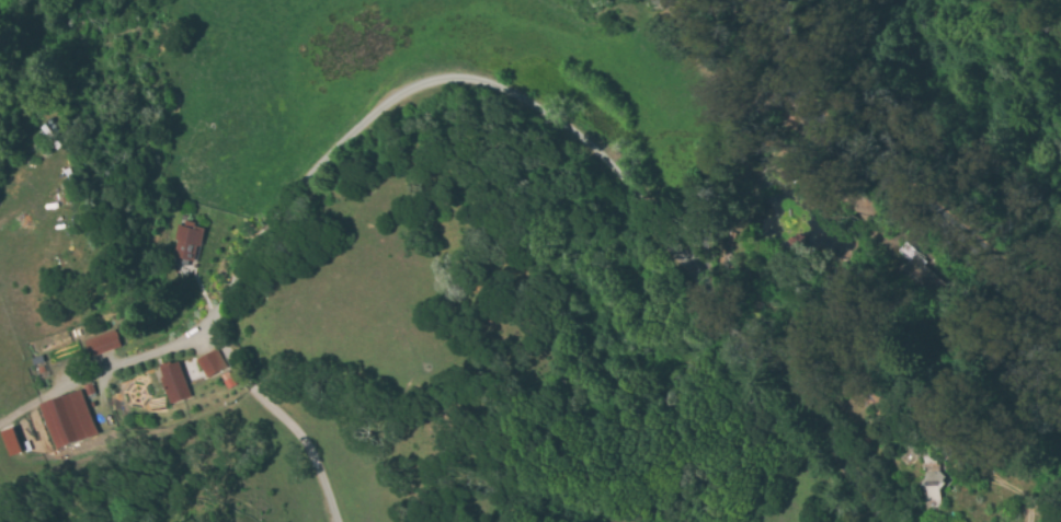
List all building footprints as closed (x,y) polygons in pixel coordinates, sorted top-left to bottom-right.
[(169,257),(194,263),(203,227),(178,221),(169,257)] [(895,250),(904,241),(921,257),(920,258),(939,278),(925,292),(900,268),(906,260),(895,250)] [(81,340),(88,358),(120,347),(114,330),(81,340)] [(195,360),(204,379),(218,372),(226,389),(235,385),(216,349),(195,360)] [(190,398),(178,362),(157,369),(169,405),(190,398)] [(38,404),(53,449),(95,435),(80,390),(38,404)] [(22,452),(13,428),(0,432),(0,434),(8,457),(22,452)] [(939,471),(949,478),(940,490),(940,511),(925,511),(925,489),(919,485),(924,478),(923,454),(938,453),(939,471)]
